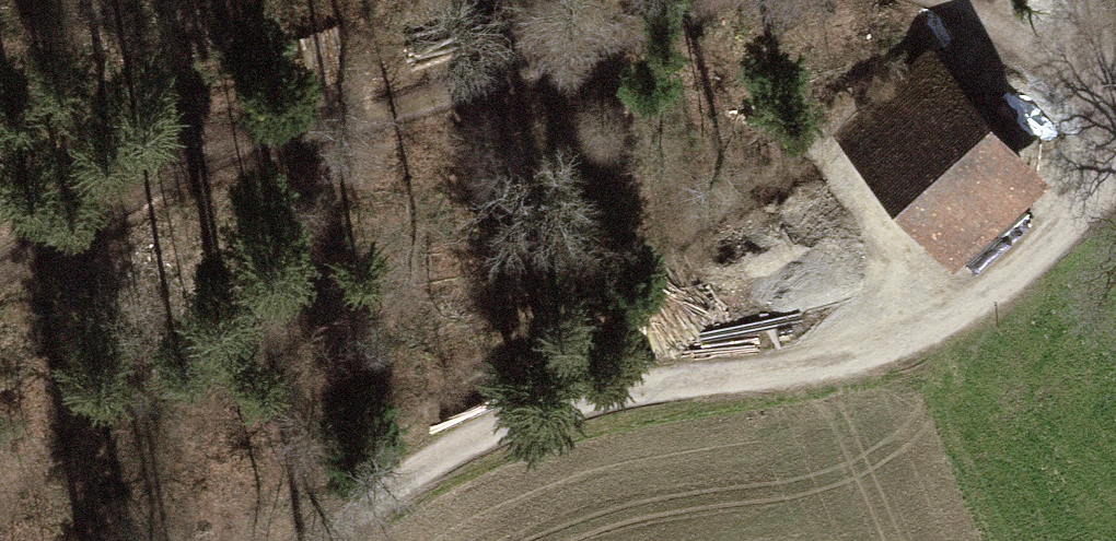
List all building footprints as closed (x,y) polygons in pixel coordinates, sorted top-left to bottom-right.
[(1018,157),(947,75),(863,147),(936,230),(1018,157)]
